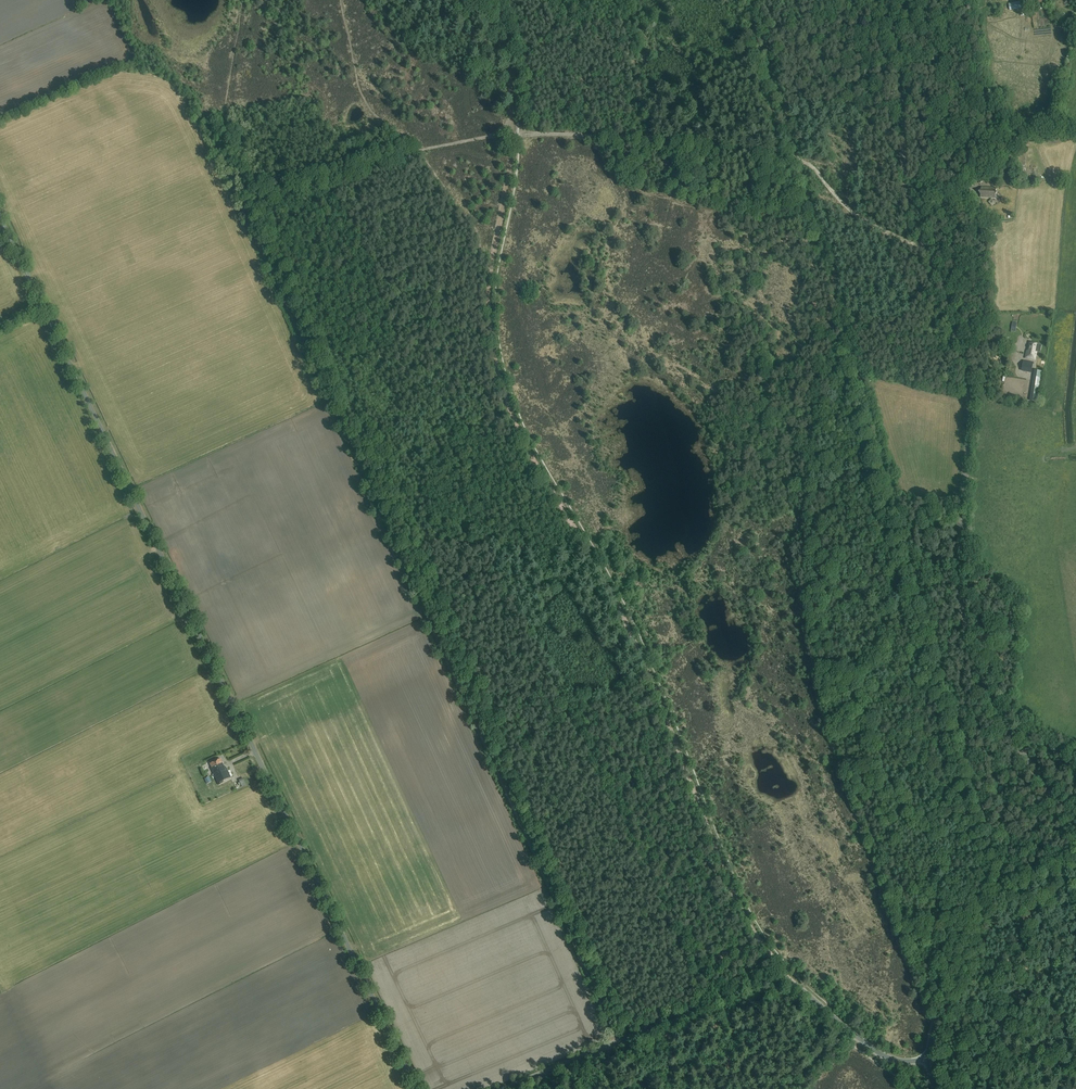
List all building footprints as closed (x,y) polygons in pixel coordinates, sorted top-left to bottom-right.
[(996,198),(996,195),(997,193),(996,192),(996,188),(981,187),(981,190),(978,192),(981,195),(981,197),(996,198)] [(1035,360),(1038,344),(1029,342),(1027,350),(1026,350),(1025,358),(1035,360)] [(1033,363),(1024,361),(1021,372),(1030,374),(1033,363)] [(1034,377),(1032,389),(1031,401),(1040,403),(1041,396),(1040,396),(1044,372),(1035,370),(1034,377)] [(224,768),(222,763),(220,759),(210,764),(212,768),(210,768),(218,785),(231,779),(225,767),(224,768)]
